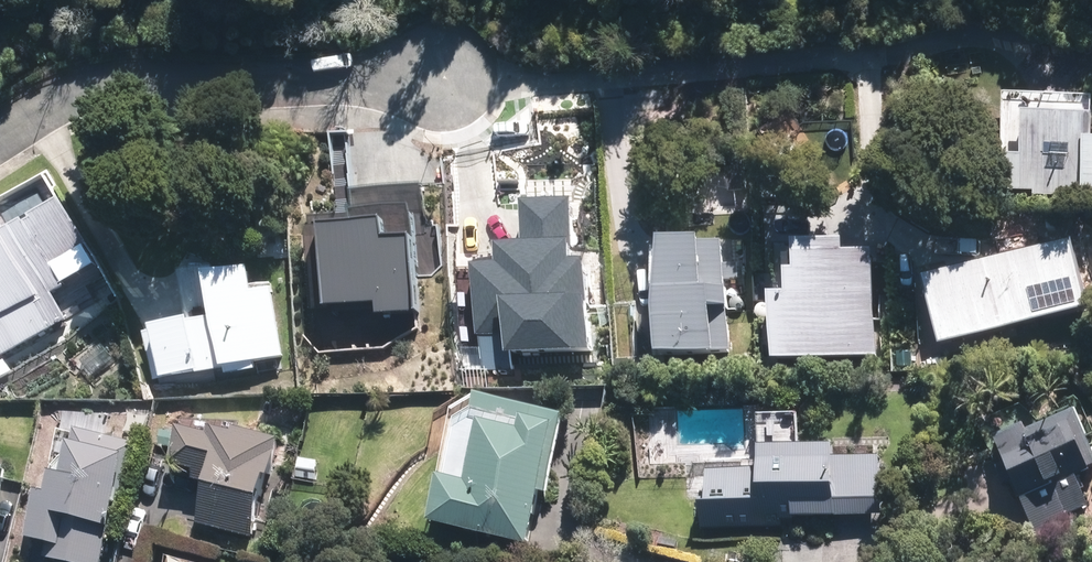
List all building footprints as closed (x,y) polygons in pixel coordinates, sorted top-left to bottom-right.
[(1018,106),(1017,188),(1091,189),(1091,138),(1080,138),(1080,107),(1018,106)] [(578,196),(528,198),(530,245),(505,246),(506,266),(482,267),(485,336),(510,334),(510,351),(594,347),(590,261),(581,261),(578,196)] [(60,211),(0,247),(0,364),(64,326),(47,298),(59,291),(46,268),(82,247),(60,211)] [(379,232),(321,235),(325,310),(378,307),(379,321),(414,319),(410,245),(380,247),(379,232)] [(1067,246),(918,284),(935,350),(1084,312),(1067,246)] [(865,249),(771,254),(777,359),(871,354),(865,249)] [(730,354),(723,252),(658,257),(666,359),(730,354)] [(215,323),(144,335),(152,383),(281,361),(270,296),(248,300),(244,277),(208,283),(215,323)] [(455,483),(445,522),(541,546),(573,420),(490,400),(488,415),(474,424),(459,483),(455,483)] [(1006,440),(1040,536),(1073,524),(1069,514),(1091,506),(1080,475),(1091,470),(1091,446),(1081,414),(1006,440)] [(764,465),(706,467),(709,528),(881,522),(879,447),(808,449),(807,416),(762,418),(764,465)] [(85,432),(73,480),(60,477),(55,496),(47,494),(36,539),(57,544),(53,557),(74,561),(107,561),(136,444),(85,432)] [(223,442),(193,434),(184,466),(201,470),(199,479),(222,485),(212,522),(264,536),(288,445),(247,435),(246,438),(225,433),(223,442)] [(9,482),(5,481),(8,469),(0,467),(0,517),(9,482)]
